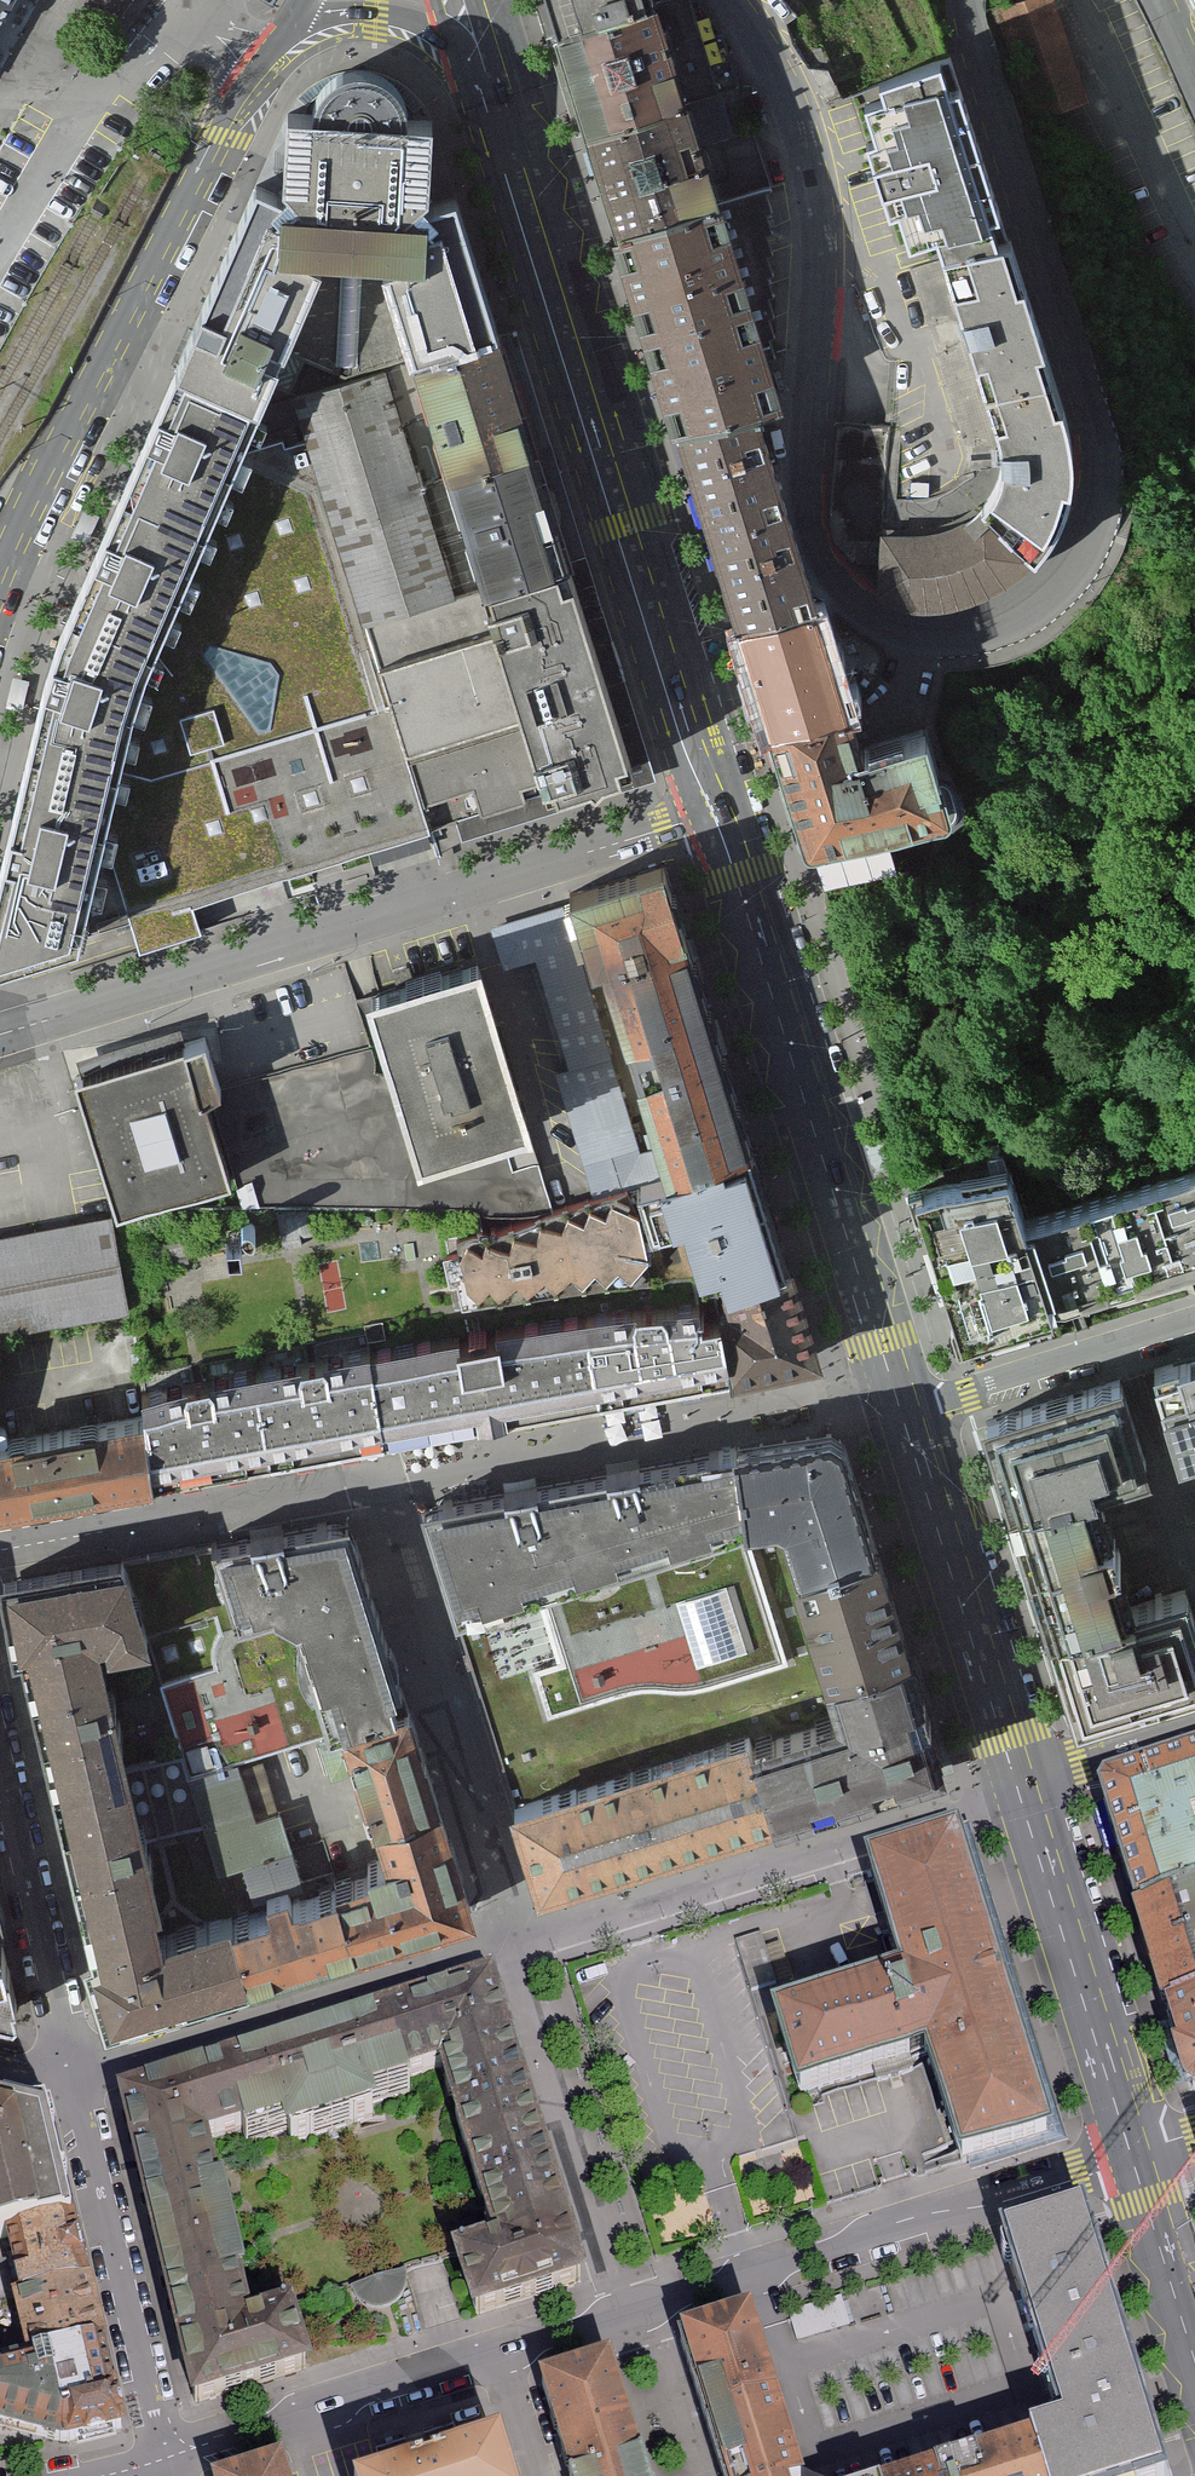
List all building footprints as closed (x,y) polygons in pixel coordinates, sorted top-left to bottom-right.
[(14,0),(0,0),(0,27),(14,0)] [(561,18),(619,0),(556,0),(561,18)] [(695,85),(669,0),(619,0),(561,18),(592,117),(695,85)] [(1090,107),(1053,0),(1041,0),(996,16),(1034,126),(1090,107)] [(886,540),(889,428),(837,426),(832,534),(839,553),(879,592),(914,608),(963,607),(1005,589),(1046,563),(1073,523),(1084,485),(1084,446),(1075,406),(1023,246),(1012,250),(1003,223),(1014,219),(972,91),(960,94),(952,70),(889,90),(895,107),(874,114),(886,151),(876,154),(899,226),(910,222),(921,256),(947,248),(1013,450),(1012,477),(1000,508),(970,531),(944,538),(936,538),(886,540)] [(328,97),(321,112),(319,123),(295,122),(291,207),(263,195),(181,379),(265,417),(329,267),(403,272),(389,278),(419,367),(508,341),(464,205),(438,214),(439,205),(441,156),(442,129),(416,128),(416,122),(414,108),(404,96),(394,85),(380,79),(363,78),(343,85),(328,97)] [(725,184),(695,85),(592,117),(622,215),(725,184)] [(725,184),(622,215),(680,419),(751,397),(787,386),(725,184)] [(508,341),(419,367),(433,412),(524,689),(561,804),(645,777),(544,466),(508,341)] [(265,417),(181,379),(177,388),(144,465),(57,667),(20,836),(109,854),(141,947),(201,928),(192,898),(327,858),(368,846),(372,862),(382,858),(432,845),(427,826),(457,817),(463,835),(561,804),(524,689),(433,412),(419,367),(290,400),(306,443),(286,448),(283,442),(249,454),(262,424),(265,417)] [(751,397),(680,419),(736,611),(806,590),(751,397)] [(98,512),(86,507),(73,535),(85,540),(98,512)] [(806,590),(736,611),(774,734),(848,708),(813,588),(806,590)] [(27,678),(14,676),(8,705),(21,708),(27,678)] [(863,748),(848,708),(774,734),(807,834),(831,843),(930,809),(943,805),(951,787),(948,778),(929,724),(863,748)] [(962,774),(948,778),(951,787),(943,805),(930,809),(936,825),(957,818),(969,805),(969,790),(962,774)] [(109,854),(20,836),(0,917),(0,972),(85,946),(109,854)] [(747,1144),(660,869),(578,894),(664,1170),(747,1144)] [(909,869),(900,871),(903,889),(913,887),(909,869)] [(567,908),(491,931),(504,973),(537,963),(570,1071),(557,1074),(591,1189),(647,1172),(567,908)] [(210,1040),(79,1079),(121,1213),(235,1179),(244,1213),(554,1214),(539,1169),(512,1177),(500,1140),(537,1129),(484,960),(374,995),(390,1044),(225,1091),(210,1040)] [(784,1258),(747,1144),(664,1170),(638,1179),(646,1204),(652,1222),(686,1211),(689,1218),(691,1224),(703,1262),(715,1258),(721,1278),(784,1258)] [(1023,1163),(922,1195),(969,1344),(1194,1273),(1194,1169),(1040,1218),(1023,1163)] [(652,1222),(646,1204),(635,1207),(609,1194),(603,1211),(588,1204),(582,1217),(567,1209),(560,1225),(540,1219),(536,1233),(513,1228),(509,1242),(485,1235),(480,1249),(464,1241),(457,1253),(464,1283),(476,1292),(486,1282),(495,1291),(512,1275),(526,1289),(542,1272),(554,1284),(570,1269),(581,1279),(593,1265),(604,1277),(618,1263),(634,1274),(650,1255),(647,1238),(691,1224),(689,1218),(654,1228),(652,1222)] [(727,1304),(720,1306),(733,1372),(818,1354),(784,1258),(721,1278),(727,1304)] [(700,1289),(368,1340),(385,1436),(733,1372),(720,1306),(703,1309),(700,1289)] [(368,1340),(141,1382),(158,1476),(385,1436),(368,1340)] [(1147,1469),(1120,1379),(990,1419),(1087,1724),(1194,1691),(1194,1592),(1142,1608),(1102,1483),(1147,1469)] [(1194,1454),(1194,1387),(1169,1395),(1187,1457),(1194,1454)] [(849,1433),(423,1510),(473,1667),(545,1895),(790,1818),(954,1766),(897,1586),(849,1433)] [(109,1962),(97,1965),(109,2013),(481,1921),(452,1806),(440,1810),(435,1790),(415,1711),(398,1715),(350,1530),(12,1586),(26,1651),(32,1650),(109,1962)] [(1113,1795),(1106,1807),(1142,1926),(1140,1927),(1170,2023),(1174,2022),(1187,2061),(1181,2063),(1192,2097),(1194,2101),(1194,1769),(1113,1795)] [(909,1973),(779,2011),(803,2092),(936,2053),(968,2162),(1066,2134),(976,1828),(875,1858),(881,1878),(909,1973)] [(21,2012),(21,1994),(0,1912),(0,2007),(21,2012)] [(503,2237),(457,2251),(477,2319),(597,2284),(507,1978),(120,2091),(210,2396),(307,2368),(288,2303),(255,2313),(206,2144),(454,2071),(503,2237)] [(64,2444),(121,2433),(79,2255),(44,2113),(0,2103),(0,2228),(4,2227),(13,2269),(35,2365),(0,2371),(0,2427),(64,2444)] [(1081,2214),(1001,2239),(1062,2431),(917,2475),(1164,2475),(1081,2214)] [(676,2338),(719,2475),(801,2475),(751,2315),(676,2338)] [(544,2380),(574,2475),(655,2475),(617,2357),(544,2380)] [(512,2446),(413,2475),(521,2475),(512,2446)] [(230,2475),(295,2475),(290,2458),(230,2475)]
